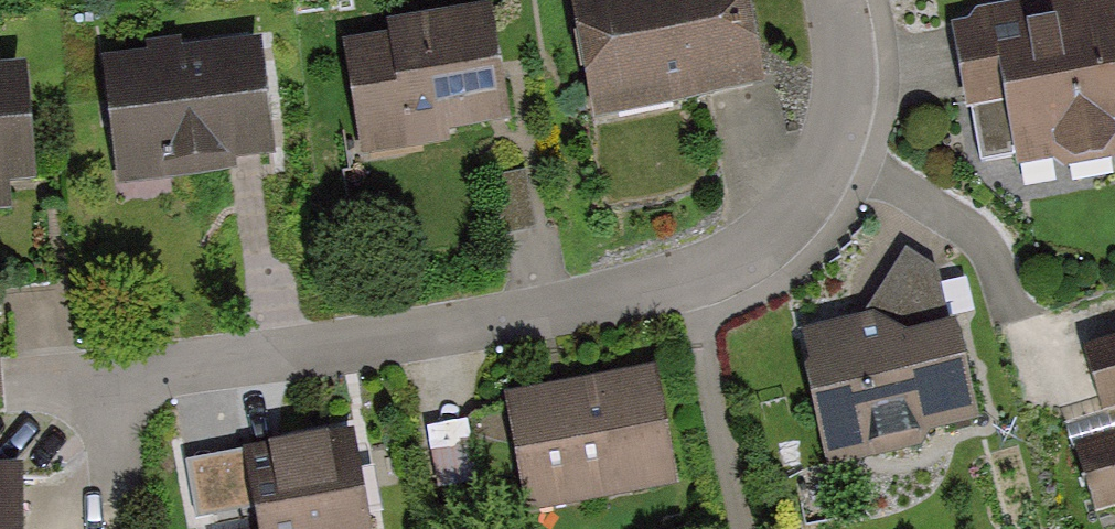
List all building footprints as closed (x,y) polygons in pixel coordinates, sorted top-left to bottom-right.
[(604,107),(759,82),(746,0),(587,0),(604,107)] [(983,20),(1005,155),(1114,137),(1114,0),(1105,0),(983,20)] [(484,19),(361,32),(372,127),(494,114),(484,19)] [(256,42),(129,56),(139,146),(265,132),(256,42)] [(0,70),(0,162),(28,160),(23,69),(0,70)] [(881,322),(813,338),(839,445),(985,411),(961,310),(911,262),(881,322)] [(1092,334),(1112,407),(1114,406),(1114,328),(1092,334)] [(653,373),(517,401),(539,507),(675,479),(653,373)] [(439,422),(449,480),(482,475),(472,416),(439,422)] [(246,453),(259,528),(367,528),(351,436),(246,453)] [(1075,464),(1087,508),(1114,500),(1114,452),(1075,464)] [(0,493),(0,528),(11,528),(13,494),(0,493)]
